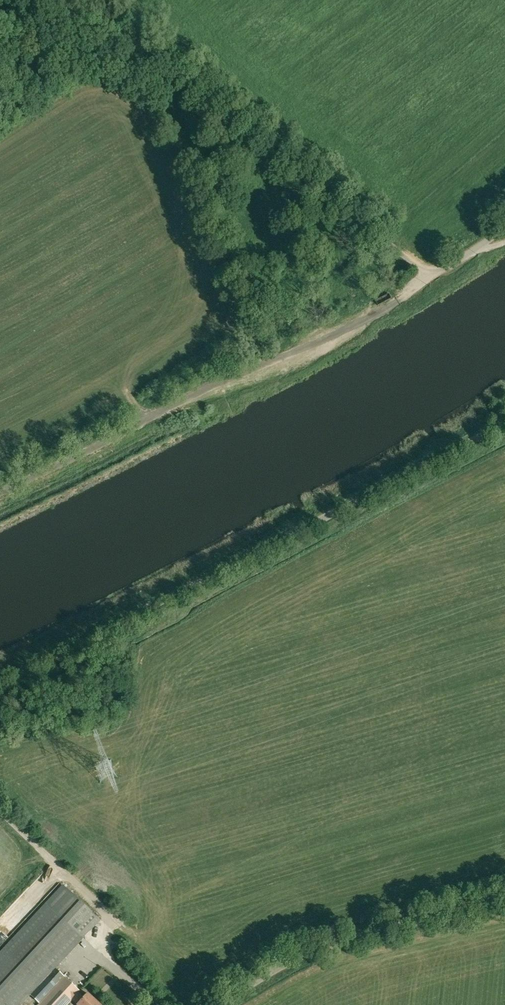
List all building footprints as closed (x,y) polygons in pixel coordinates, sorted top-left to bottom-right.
[(98,700),(90,701),(82,702),(83,709),(98,706),(98,700)] [(62,885),(45,904),(83,938),(100,919),(62,885)] [(0,952),(0,1004),(20,1004),(30,995),(83,938),(45,904),(0,952)] [(80,991),(55,968),(30,995),(40,1003),(39,1004),(66,1004),(80,991)] [(71,1000),(77,1004),(100,1004),(88,994),(85,996),(80,991),(71,1000)]
